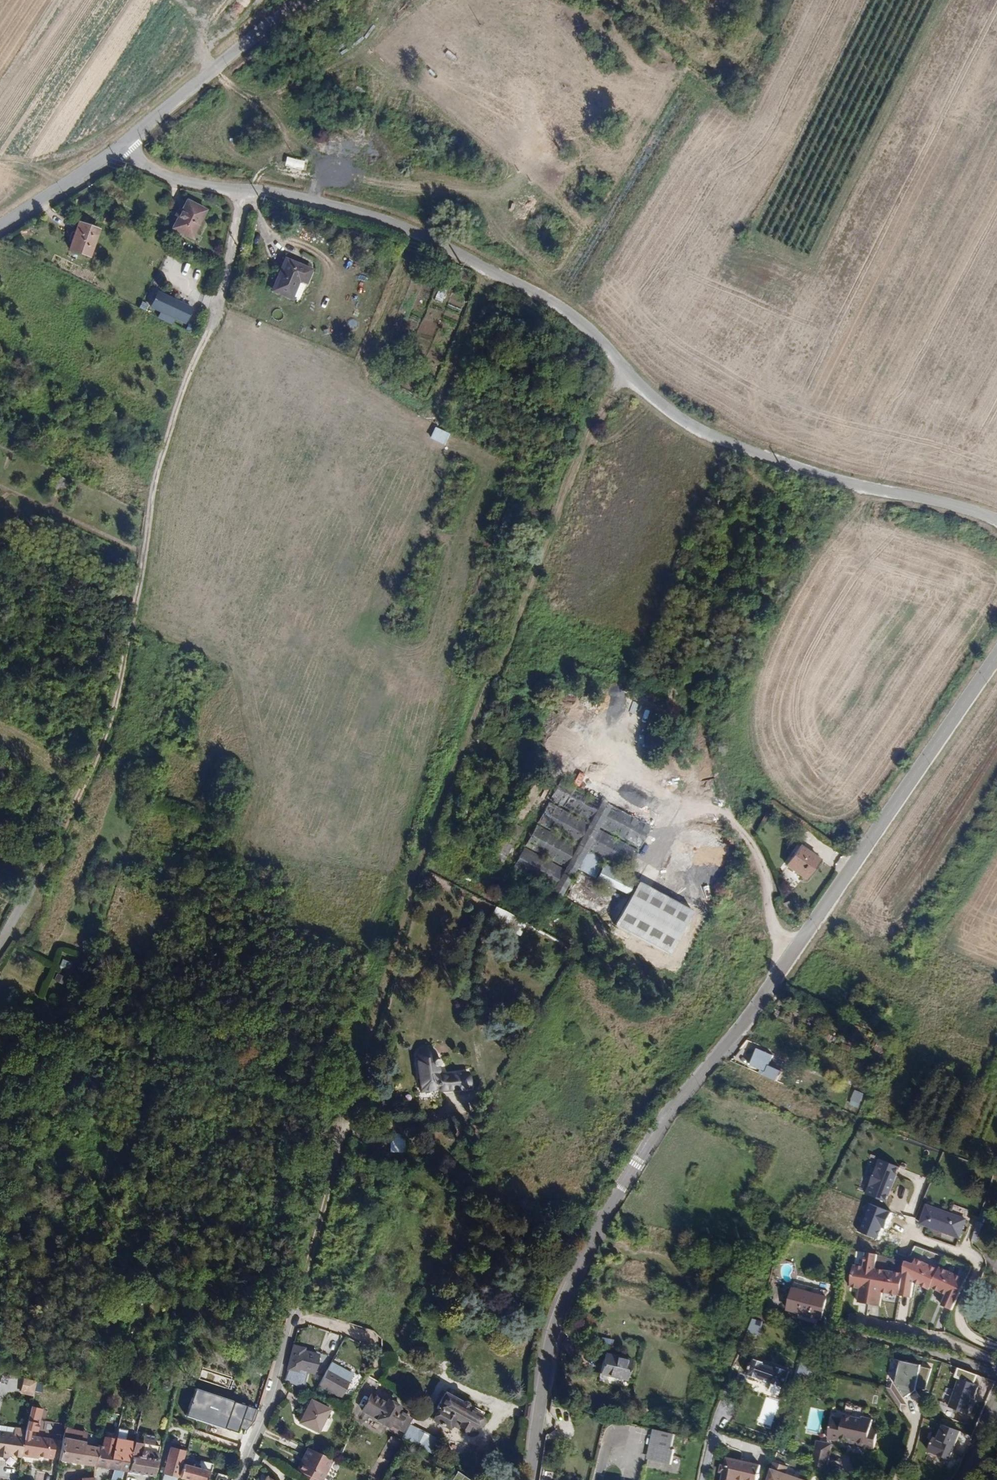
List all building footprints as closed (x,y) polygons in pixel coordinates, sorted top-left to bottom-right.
[(291,168),(303,171),(305,162),(286,157),(283,171),(290,173),(291,168)] [(177,218),(171,229),(191,239),(205,211),(186,200),(179,212),(176,211),(174,215),(177,218)] [(78,222),(68,250),(88,258),(98,230),(78,222)] [(311,269),(284,258),(271,290),(291,297),(298,279),(305,282),(311,269)] [(175,320),(182,323),(184,324),(191,309),(156,292),(149,306),(175,320)] [(172,325),(181,329),(182,323),(175,320),(172,325)] [(59,476),(53,489),(63,494),(70,481),(59,476)] [(512,869),(524,875),(524,873),(563,892),(586,849),(626,872),(637,850),(598,829),(599,827),(639,848),(650,827),(562,779),(550,799),(590,821),(589,823),(548,802),(538,822),(577,844),(576,846),(536,824),(525,845),(565,867),(564,869),(524,847),(512,869)] [(229,790),(231,783),(222,780),(219,787),(229,790)] [(517,814),(522,805),(508,798),(503,807),(517,814)] [(211,841),(213,835),(203,832),(201,838),(211,841)] [(805,879),(819,859),(799,846),(786,865),(805,879)] [(11,854),(27,862),(29,858),(14,850),(11,854)] [(26,864),(27,862),(11,854),(10,857),(26,864)] [(624,899),(634,880),(603,864),(593,884),(624,899)] [(524,873),(524,875),(561,895),(563,892),(524,873)] [(621,921),(619,927),(668,954),(692,911),(638,881),(617,919),(621,921)] [(788,902),(782,904),(780,904),(784,914),(791,911),(788,902)] [(513,933),(520,920),(495,907),(489,920),(513,933)] [(63,984),(66,978),(57,973),(54,980),(63,984)] [(832,1042),(835,1036),(821,1029),(819,1035),(832,1042)] [(417,1051),(415,1056),(419,1090),(436,1088),(439,1091),(443,1092),(470,1088),(468,1073),(445,1075),(436,1068),(442,1061),(437,1056),(434,1050),(429,1046),(425,1046),(420,1048),(417,1051)] [(773,1056),(758,1049),(751,1065),(766,1072),(773,1056)] [(859,1108),(865,1093),(854,1089),(848,1104),(859,1108)] [(677,1114),(681,1118),(692,1105),(688,1102),(677,1114)] [(401,1149),(400,1131),(392,1132),(393,1149),(401,1149)] [(898,1164),(877,1157),(865,1193),(885,1200),(898,1164)] [(960,1238),(966,1219),(934,1208),(934,1209),(927,1207),(921,1224),(960,1238)] [(976,1242),(982,1222),(978,1221),(975,1231),(972,1241),(976,1242)] [(965,1239),(972,1241),(975,1231),(968,1229),(965,1239)] [(640,1266),(643,1257),(630,1252),(626,1261),(640,1266)] [(861,1265),(850,1264),(847,1287),(856,1288),(854,1303),(879,1307),(882,1292),(896,1294),(899,1273),(873,1269),(875,1255),(863,1253),(861,1265)] [(902,1259),(899,1273),(902,1274),(899,1294),(908,1296),(912,1282),(927,1289),(928,1287),(936,1267),(928,1264),(927,1268),(921,1265),(922,1261),(914,1257),(910,1261),(902,1259)] [(948,1272),(936,1267),(928,1287),(944,1294),(940,1304),(950,1308),(964,1280),(958,1278),(959,1276),(955,1273),(953,1276),(947,1274),(948,1272)] [(822,1319),(828,1297),(793,1289),(788,1310),(822,1319)] [(331,1314),(333,1308),(322,1305),(320,1311),(331,1314)] [(584,1327),(594,1329),(596,1316),(586,1315),(584,1327)] [(751,1318),(747,1331),(759,1335),(763,1322),(751,1318)] [(584,1327),(583,1334),(593,1336),(594,1329),(584,1327)] [(305,1348),(293,1345),(288,1369),(289,1369),(299,1372),(300,1370),(314,1373),(318,1355),(305,1351),(305,1348)] [(626,1379),(631,1359),(605,1353),(601,1373),(626,1379)] [(784,1387),(790,1371),(754,1359),(748,1375),(764,1380),(764,1383),(768,1384),(770,1382),(784,1387)] [(925,1391),(929,1366),(898,1361),(895,1384),(892,1382),(885,1387),(900,1410),(920,1396),(916,1390),(925,1391)] [(340,1397),(349,1381),(327,1369),(319,1385),(340,1397)] [(22,1377),(20,1393),(33,1395),(35,1379),(22,1377)] [(978,1386),(957,1379),(947,1407),(968,1414),(978,1386)] [(72,1397),(74,1390),(66,1389),(64,1396),(72,1397)] [(459,1400),(445,1392),(437,1407),(439,1409),(434,1419),(449,1428),(451,1424),(459,1428),(460,1426),(466,1431),(467,1432),(470,1434),(473,1433),(477,1426),(482,1424),(483,1421),(481,1416),(482,1413),(469,1406),(471,1402),(461,1396),(459,1400)] [(386,1402),(371,1394),(362,1410),(389,1425),(390,1424),(403,1431),(410,1418),(397,1410),(396,1406),(387,1401),(386,1402)] [(318,1431),(329,1409),(311,1400),(300,1423),(318,1431)] [(846,1403),(844,1415),(862,1419),(863,1417),(865,1407),(846,1403)] [(832,1418),(829,1430),(828,1438),(833,1440),(839,1441),(840,1438),(868,1445),(866,1450),(874,1452),(879,1430),(871,1428),(873,1419),(863,1417),(862,1419),(844,1415),(843,1420),(832,1418)] [(52,1431),(54,1422),(42,1420),(40,1429),(52,1431)] [(961,1431),(940,1423),(936,1437),(930,1435),(925,1451),(951,1459),(961,1431)] [(431,1452),(437,1438),(407,1425),(401,1439),(431,1452)] [(26,1429),(14,1427),(13,1434),(0,1432),(0,1457),(6,1457),(6,1454),(10,1455),(22,1456),(22,1455),(25,1435),(26,1429)] [(86,1432),(66,1429),(63,1438),(85,1442),(86,1432)] [(819,1437),(816,1448),(830,1452),(833,1440),(828,1438),(829,1430),(824,1429),(822,1437),(819,1437)] [(671,1464),(675,1449),(671,1449),(675,1434),(659,1430),(652,1460),(671,1464)] [(685,1452),(688,1437),(675,1434),(671,1449),(675,1449),(685,1452)] [(56,1440),(25,1435),(22,1455),(38,1458),(38,1456),(53,1458),(56,1440)] [(225,1447),(238,1451),(242,1439),(229,1435),(225,1447)] [(383,1452),(391,1455),(398,1440),(390,1436),(383,1452)] [(102,1445),(98,1444),(97,1448),(94,1466),(114,1469),(118,1470),(121,1454),(111,1452),(113,1438),(104,1437),(102,1445)] [(94,1466),(97,1448),(84,1445),(85,1442),(63,1438),(59,1460),(94,1466)] [(113,1438),(111,1452),(121,1454),(118,1470),(114,1469),(111,1479),(120,1479),(123,1470),(127,1470),(130,1471),(133,1456),(129,1456),(131,1442),(115,1439),(113,1438)] [(133,1442),(131,1442),(129,1456),(133,1456),(130,1471),(153,1475),(158,1447),(154,1446),(155,1440),(143,1438),(142,1443),(133,1442)] [(183,1452),(169,1448),(165,1465),(162,1465),(160,1472),(163,1473),(161,1479),(176,1479),(183,1452)] [(334,1460),(311,1448),(299,1470),(303,1471),(300,1476),(308,1479),(320,1479),(324,1479),(334,1460)] [(816,1448),(812,1463),(826,1470),(830,1452),(816,1448)] [(725,1473),(723,1479),(737,1479),(738,1479),(757,1479),(760,1466),(728,1458),(726,1466),(725,1473)] [(774,1462),(768,1479),(803,1479),(786,1474),(788,1466),(774,1462)] [(183,1464),(180,1478),(188,1479),(206,1479),(208,1470),(198,1468),(199,1465),(194,1464),(193,1466),(183,1464)]
